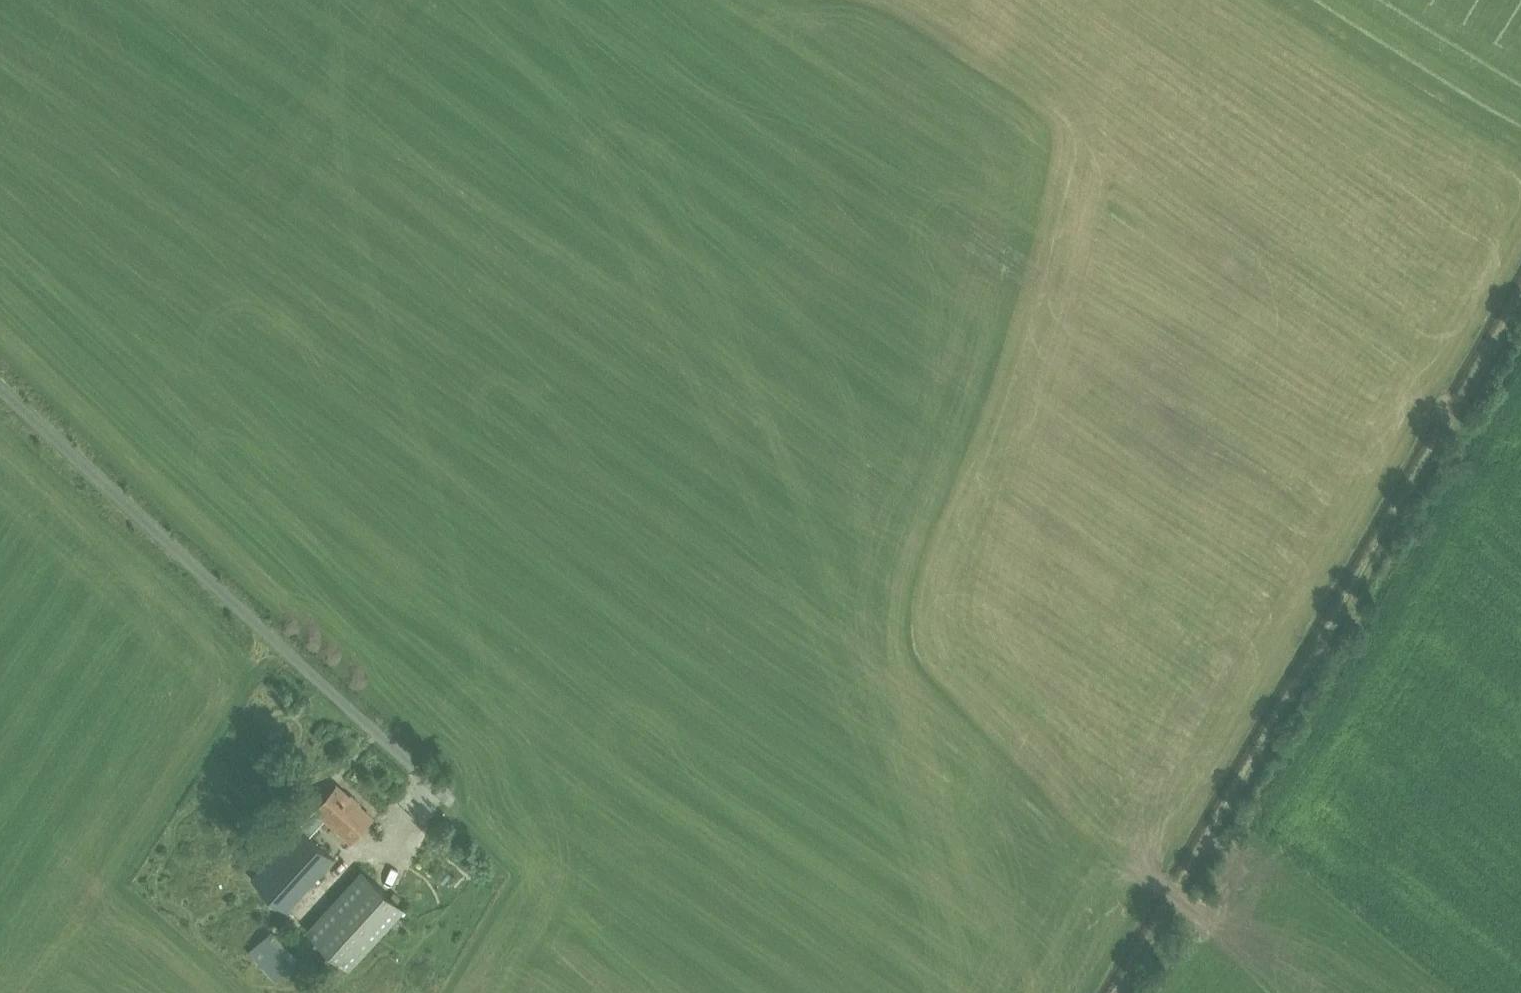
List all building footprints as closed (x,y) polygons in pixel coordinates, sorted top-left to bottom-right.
[(314,808),(350,841),(372,817),(358,805),(360,803),(350,795),(349,797),(336,785),(314,808)] [(334,858),(299,825),(251,877),(286,910),(334,858)] [(403,908),(362,870),(307,929),(348,967),(403,908)] [(299,960),(271,930),(249,950),(252,954),(277,981),(299,960)]
